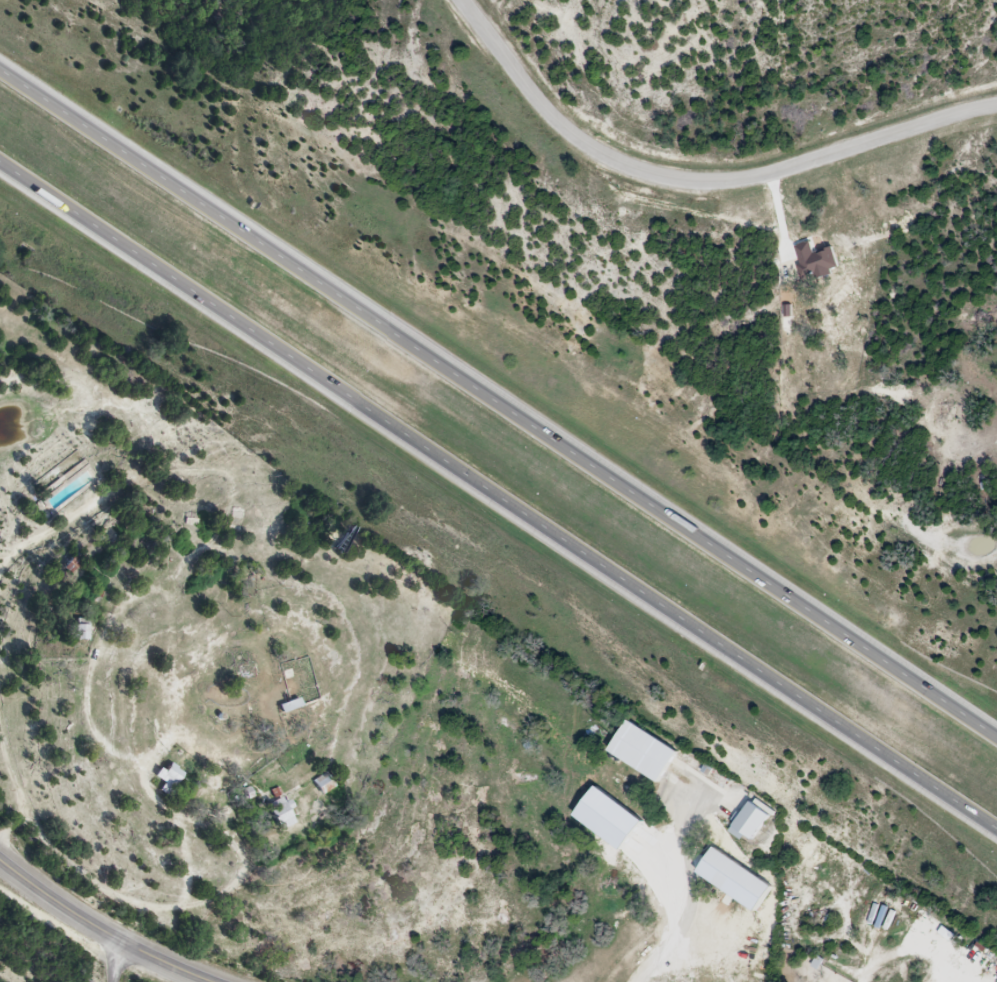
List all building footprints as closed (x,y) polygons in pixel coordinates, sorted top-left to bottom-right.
[(112,543),(121,532),(111,523),(101,534),(112,543)] [(89,640),(89,625),(75,625),(75,640),(89,640)] [(301,705),(298,699),(279,707),(282,713),(301,705)] [(681,750),(629,721),(611,754),(663,782),(681,750)] [(157,777),(166,784),(160,790),(167,796),(184,774),(168,762),(157,777)] [(282,797),(269,806),(284,829),(297,821),(282,797)] [(777,815),(756,800),(737,826),(757,841),(777,815)]
